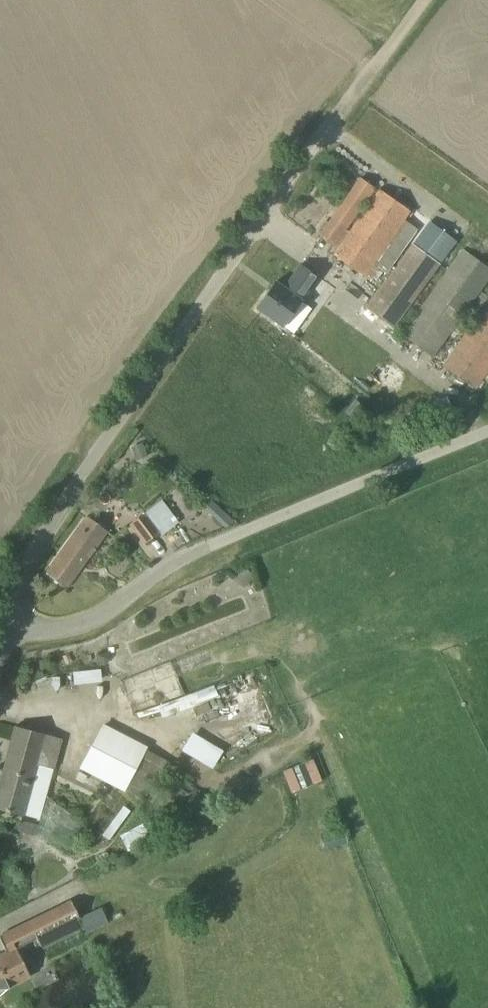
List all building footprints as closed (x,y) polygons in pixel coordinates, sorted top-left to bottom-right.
[(333,246),(374,188),(361,178),(320,236),(333,246)] [(417,229),(403,220),(410,211),(397,202),(401,197),(395,193),(391,198),(380,190),(334,255),(363,276),(365,274),(376,282),(383,272),(386,274),(417,229)] [(427,221),(411,243),(364,308),(392,328),(439,263),(449,270),(464,250),(447,236),(448,235),(427,221)] [(449,270),(402,335),(432,357),(487,281),(487,268),(464,250),(449,270)] [(366,386),(387,357),(322,310),(310,327),(293,314),(302,301),(301,301),(318,277),(301,265),(284,288),(275,282),(257,308),(283,327),(301,340),(366,386)] [(487,370),(487,305),(444,365),(475,388),(487,370)] [(160,532),(145,512),(130,524),(145,544),(160,532)] [(107,532),(86,516),(45,573),(66,588),(107,532)] [(62,739),(15,726),(0,781),(0,809),(23,816),(37,765),(54,769),(62,739)] [(152,803),(163,781),(172,763),(145,749),(101,727),(81,768),(152,803)] [(183,750),(216,769),(227,749),(194,731),(183,750)] [(318,757),(286,769),(295,791),(326,779),(318,757)] [(128,847),(156,833),(150,819),(121,833),(128,847)] [(9,988),(9,986),(30,975),(16,948),(37,938),(38,939),(79,918),(80,918),(72,901),(0,937),(0,939),(7,952),(0,956),(0,995),(9,988)] [(84,916),(91,931),(111,921),(104,906),(84,916)]
